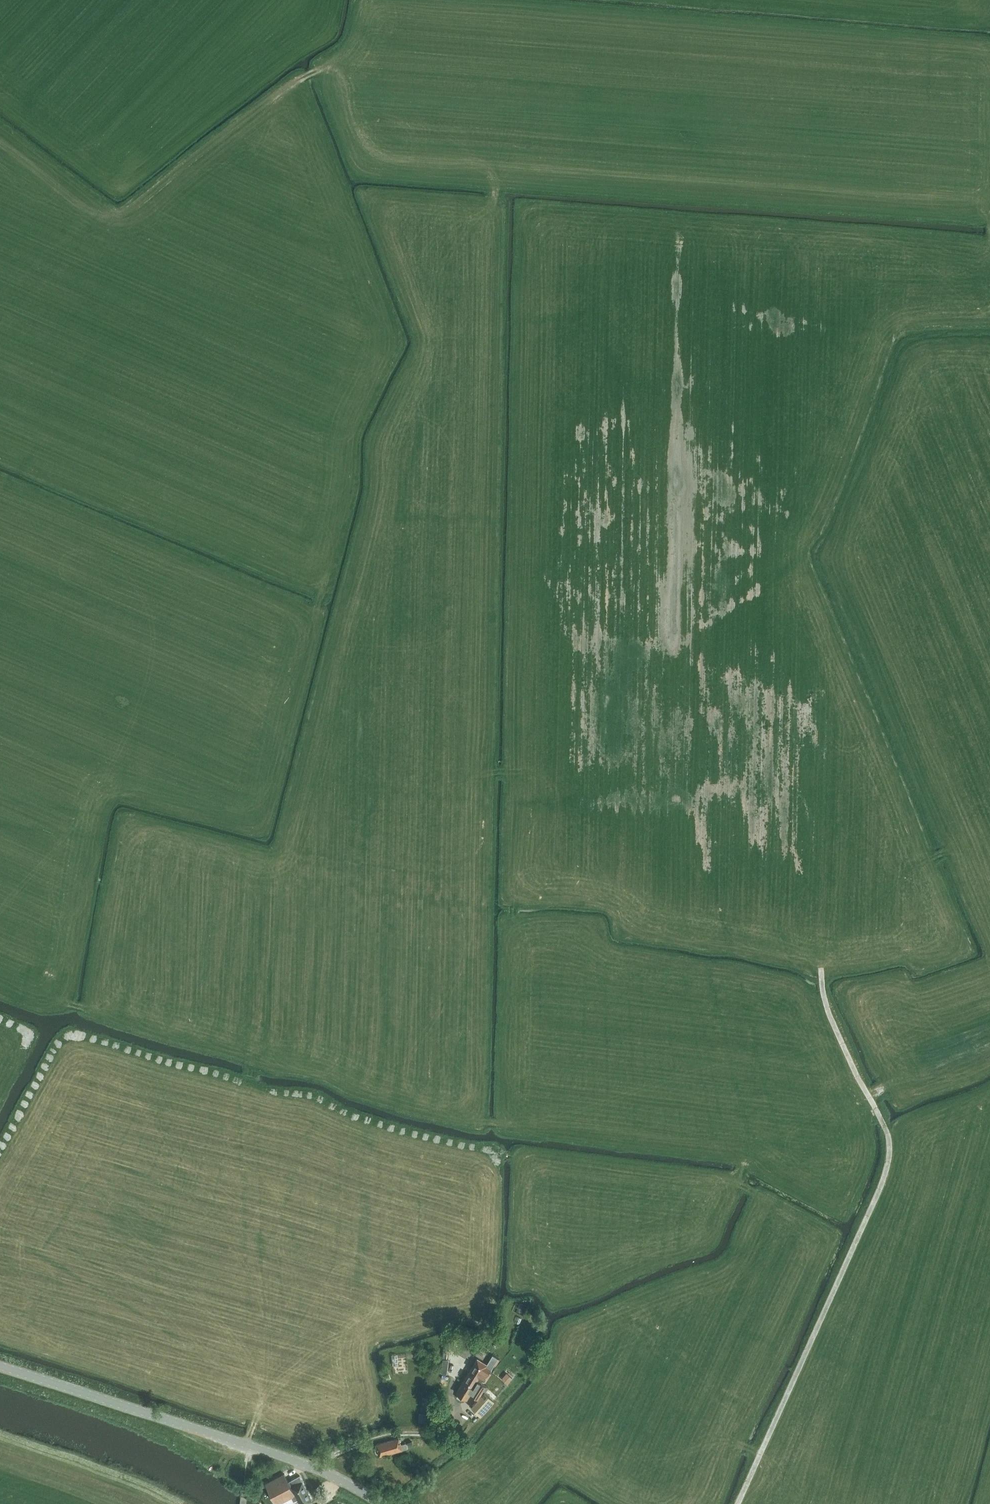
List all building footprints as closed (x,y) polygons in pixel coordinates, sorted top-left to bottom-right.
[(478,1358),(464,1382),(474,1388),(478,1381),(482,1384),(483,1381),(484,1382),(492,1370),(487,1366),(488,1365),(478,1358)] [(513,1378),(507,1373),(502,1379),(508,1384),(513,1378)] [(457,1393),(467,1399),(471,1394),(474,1396),(482,1384),(478,1381),(474,1388),(464,1382),(457,1393)] [(472,1407),(481,1415),(495,1400),(486,1392),(472,1407)] [(433,1415),(420,1412),(418,1422),(431,1424),(433,1415)] [(377,1444),(380,1456),(408,1449),(406,1443),(401,1445),(399,1438),(377,1444)] [(265,1483),(276,1503),(279,1503),(292,1497),(294,1501),(298,1499),(301,1503),(306,1503),(313,1500),(300,1475),(289,1481),(285,1473),(265,1483)]
